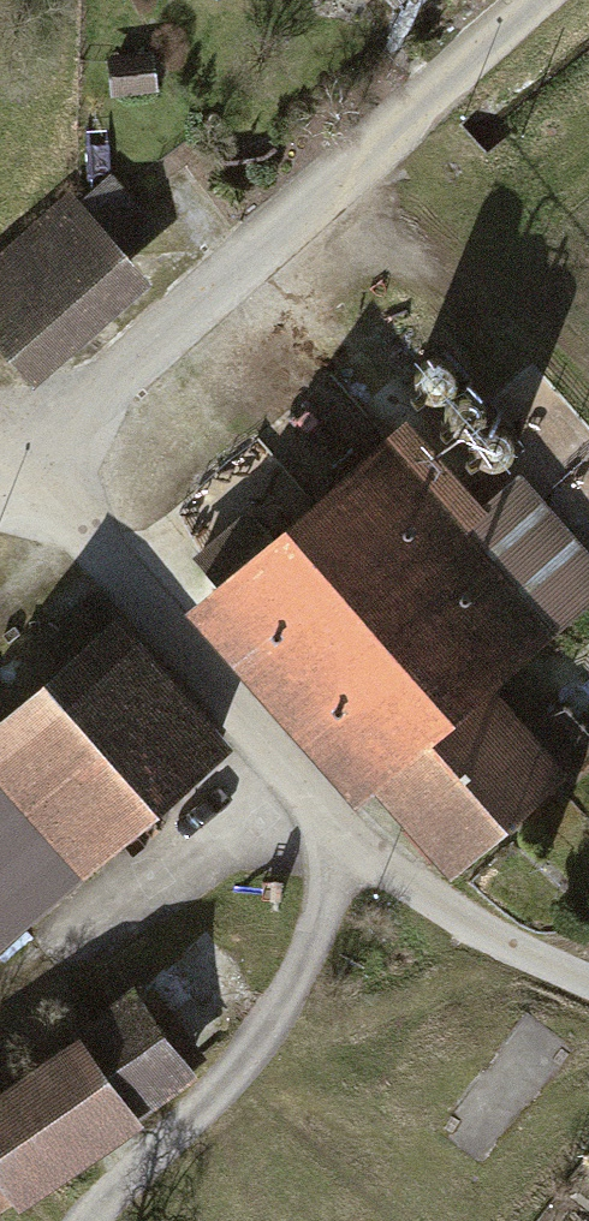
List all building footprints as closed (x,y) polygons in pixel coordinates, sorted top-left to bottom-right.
[(385,23),(413,0),(366,0),(385,23)] [(144,64),(102,68),(106,108),(147,104),(144,64)] [(0,257),(0,365),(25,395),(146,296),(121,266),(156,237),(111,183),(77,212),(68,201),(0,257)] [(189,616),(446,897),(588,767),(588,738),(565,713),(533,742),(490,695),(588,605),(588,561),(517,483),(476,520),(393,430),(189,616)] [(0,723),(0,955),(227,757),(112,625),(0,723)] [(204,962),(79,1049),(139,1134),(193,1096),(246,1022),(204,962)] [(0,1103),(0,1220),(19,1220),(139,1134),(79,1049),(0,1103)]
